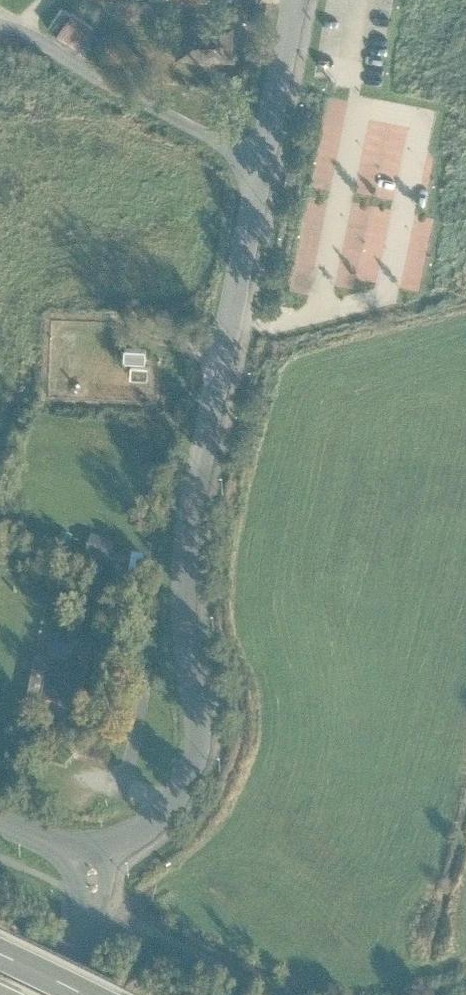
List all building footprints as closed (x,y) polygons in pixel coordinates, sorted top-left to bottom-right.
[(146,347),(125,347),(125,358),(145,359),(146,347)] [(148,366),(132,365),(132,376),(148,377),(148,366)] [(87,670),(47,663),(40,705),(79,712),(87,670)]
